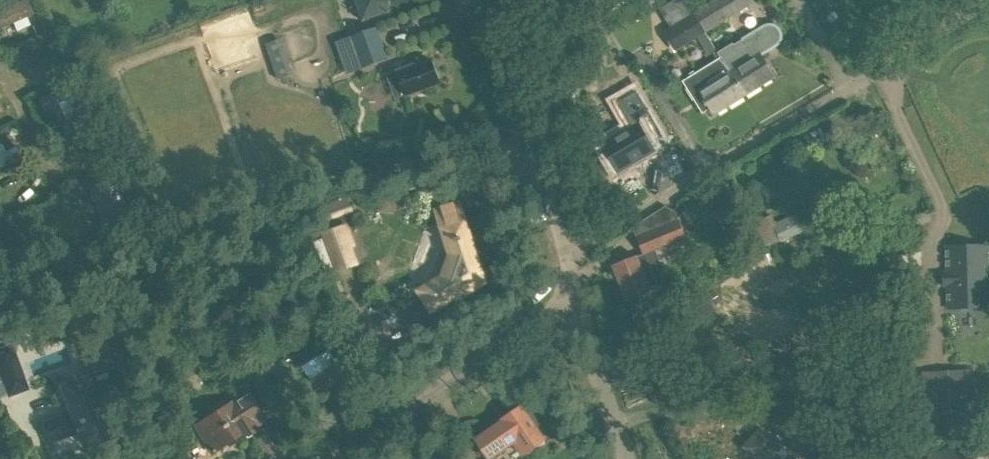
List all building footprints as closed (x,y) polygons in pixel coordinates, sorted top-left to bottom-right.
[(391,12),(387,0),(355,0),(362,21),(391,12)] [(696,13),(707,32),(750,5),(748,0),(717,0),(696,13)] [(0,12),(0,30),(13,24),(26,18),(32,15),(25,1),(0,12)] [(696,13),(666,31),(677,49),(707,32),(696,13)] [(26,18),(13,24),(17,32),(30,26),(26,18)] [(780,35),(778,32),(776,29),(772,28),(769,27),(765,29),(760,32),(759,31),(735,46),(734,44),(719,54),(724,61),(746,96),(775,78),(760,54),(770,48),(775,45),(778,42),(779,39),(780,35)] [(375,29),(354,36),(365,67),(386,59),(375,29)] [(279,41),(266,46),(277,78),(290,73),(279,41)] [(715,115),(746,96),(724,61),(719,54),(718,54),(721,58),(688,79),(692,85),(688,88),(695,100),(699,98),(700,99),(704,97),(715,115)] [(398,72),(388,75),(397,99),(406,96),(439,84),(431,60),(415,66),(414,64),(397,70),(398,72)] [(71,84),(39,100),(44,110),(76,95),(71,84)] [(633,128),(603,145),(618,171),(654,150),(650,143),(662,136),(636,91),(618,102),(633,128)] [(74,123),(63,128),(66,135),(77,130),(74,123)] [(21,159),(15,147),(5,152),(0,154),(0,169),(21,159)] [(81,165),(71,170),(75,179),(85,174),(81,165)] [(113,181),(90,189),(104,225),(126,216),(113,181)] [(480,285),(481,285),(482,283),(483,282),(483,280),(483,279),(483,278),(482,277),(459,203),(436,211),(450,255),(442,276),(419,292),(432,312),(473,285),(475,286),(476,286),(478,286),(479,286),(480,285)] [(806,231),(797,213),(776,223),(772,215),(755,223),(766,247),(780,240),(781,243),(806,231)] [(644,254),(685,237),(678,221),(637,238),(644,254)] [(839,239),(850,234),(847,226),(836,231),(839,239)] [(337,272),(356,265),(342,227),(323,234),(337,272)] [(988,266),(988,251),(988,246),(987,246),(947,247),(948,273),(945,273),(945,272),(944,272),(944,286),(945,286),(945,285),(948,285),(948,309),(988,308),(988,291),(988,288),(982,288),(981,266),(988,266)] [(627,302),(652,292),(659,290),(650,267),(661,263),(656,250),(613,267),(627,302)] [(700,316),(722,303),(714,291),(693,305),(700,316)] [(655,321),(670,315),(667,308),(652,315),(655,321)] [(325,332),(295,351),(281,360),(289,372),(283,376),(284,377),(272,385),(284,405),(342,368),(332,353),(337,350),(325,332)] [(0,348),(0,377),(7,395),(26,388),(9,345),(0,348)] [(73,412),(55,419),(62,436),(76,431),(77,432),(80,431),(85,444),(109,435),(98,406),(124,396),(117,378),(110,360),(85,369),(88,379),(64,388),(73,412)] [(973,371),(923,373),(925,421),(956,420),(975,419),(973,371)] [(246,439),(256,432),(253,427),(265,420),(246,390),(234,398),(235,400),(195,425),(213,453),(243,434),(246,439)] [(496,426),(476,439),(489,458),(514,441),(522,454),(543,439),(535,426),(539,424),(531,412),(527,415),(521,407),(495,424),(496,426)] [(744,447),(757,458),(771,458),(776,453),(782,458),(784,458),(788,454),(781,447),(761,429),(755,435),(744,447)] [(962,444),(970,458),(988,458),(988,429),(962,444)] [(953,446),(928,458),(961,458),(953,446)]
